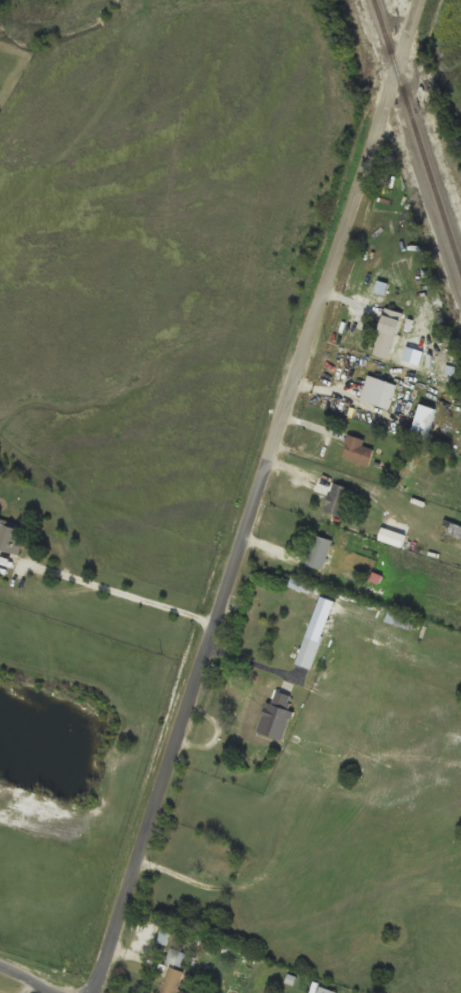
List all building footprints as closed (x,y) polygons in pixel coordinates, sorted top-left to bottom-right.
[(401,312),(384,308),(375,356),(392,359),(401,312)] [(390,409),(396,384),(368,376),(362,401),(390,409)] [(412,433),(427,438),(437,409),(422,404),(412,433)] [(366,441),(350,436),(344,457),(370,465),(375,450),(364,447),(366,441)] [(352,489),(333,484),(325,512),(344,518),(352,489)] [(20,555),(26,526),(0,520),(0,551),(20,555)] [(324,571),(334,541),(316,535),(306,565),(324,571)] [(325,622),(311,621),(309,634),(324,636),(325,622)] [(312,670),(321,641),(306,636),(296,665),(312,670)] [(261,731),(270,705),(245,696),(235,722),(261,731)] [(188,955),(172,950),(168,963),(184,967),(188,955)] [(179,990),(185,971),(169,967),(161,992),(189,992),(179,990)]
